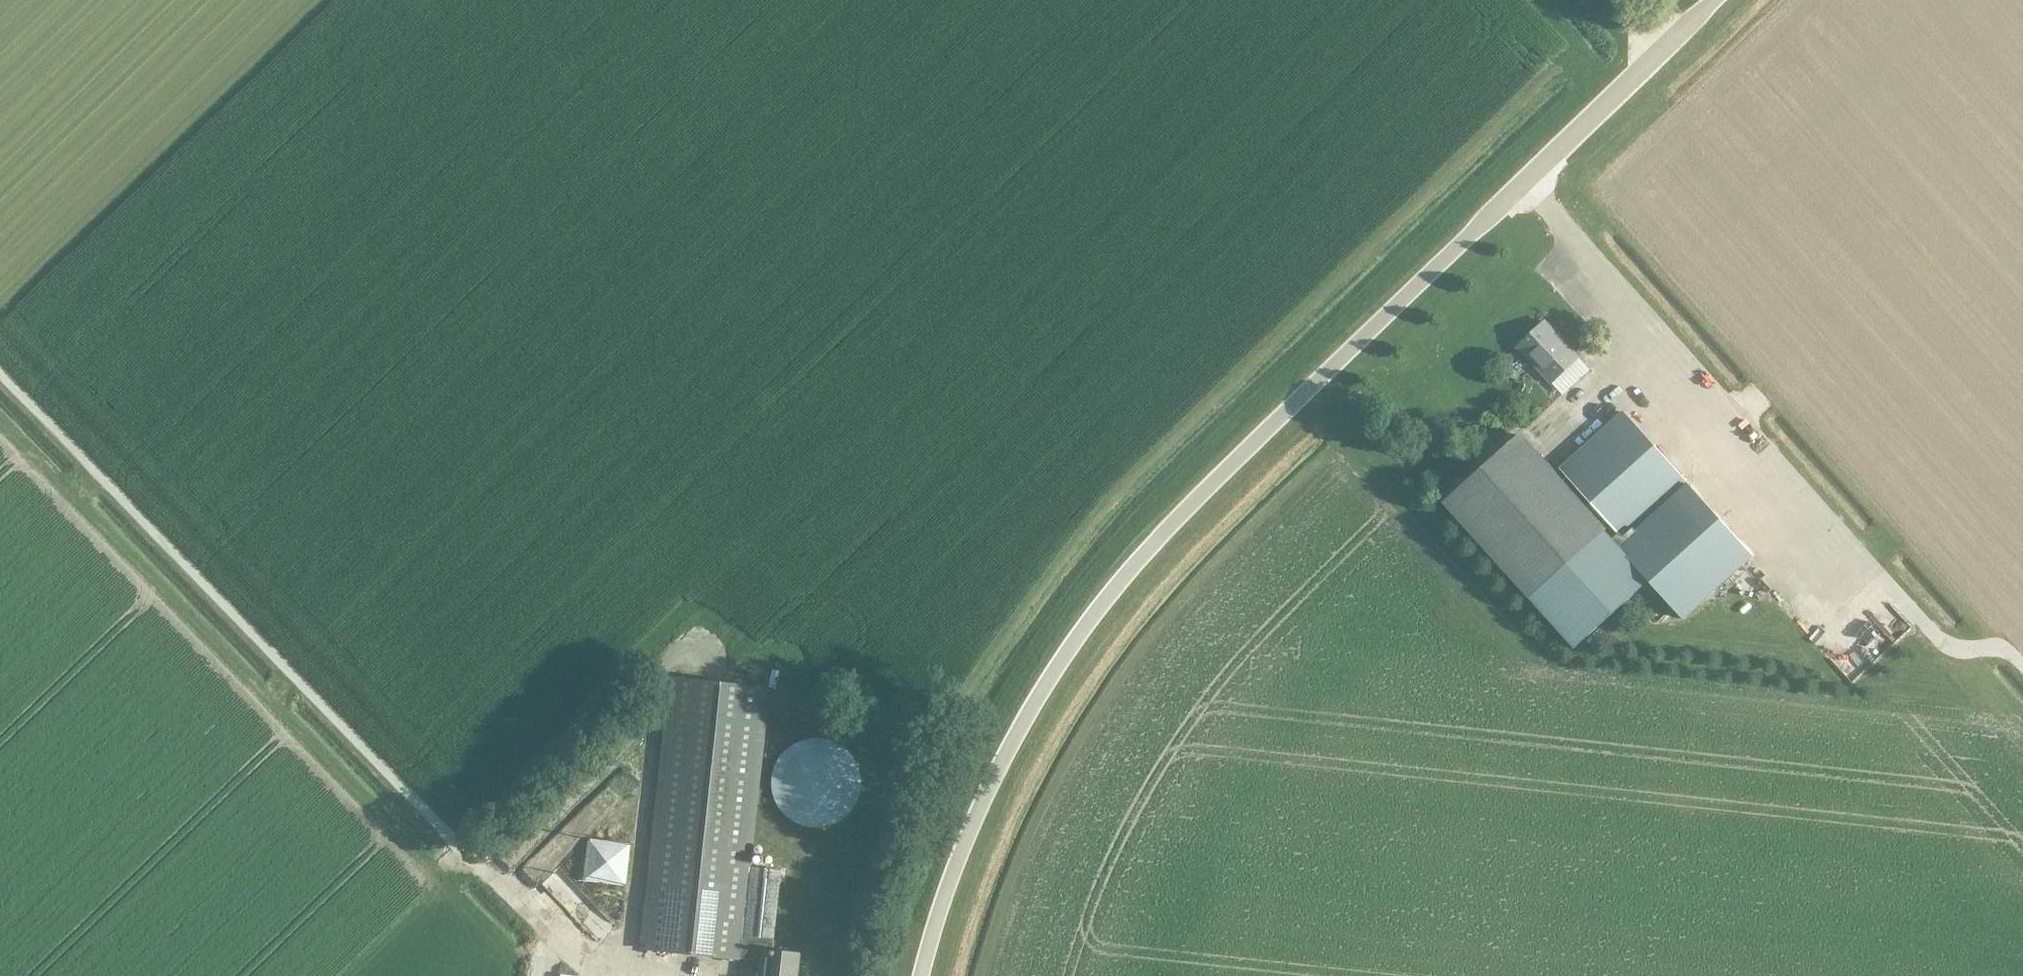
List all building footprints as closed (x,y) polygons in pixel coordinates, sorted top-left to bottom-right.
[(1551,383),(1578,358),(1544,322),(1517,347),(1551,383)] [(1560,482),(1589,515),(1596,508),(1619,533),(1622,537),(1684,482),(1622,413),(1561,468),(1568,476),(1560,482)] [(1517,434),(1444,500),(1538,605),(1611,539),(1589,515),(1560,482),(1517,434)] [(1648,581),(1682,619),(1752,556),(1684,481),(1684,482),(1622,537),(1615,544),(1648,581)] [(1648,581),(1615,544),(1622,537),(1619,533),(1611,539),(1538,605),(1576,647),(1648,581)] [(1832,674),(1901,614),(1879,589),(1842,621),(1832,609),(1825,615),(1813,601),(1795,616),(1788,608),(1781,614),(1832,674)] [(640,949),(737,959),(737,958),(747,867),(766,689),(669,678),(640,949)] [(589,842),(585,880),(625,884),(629,846),(589,842)] [(737,958),(760,961),(761,950),(771,951),(779,870),(747,867),(737,958)] [(574,896),(567,878),(549,884),(556,903),(574,896)] [(797,954),(771,951),(761,950),(760,961),(758,975),(795,975),(797,954)]
